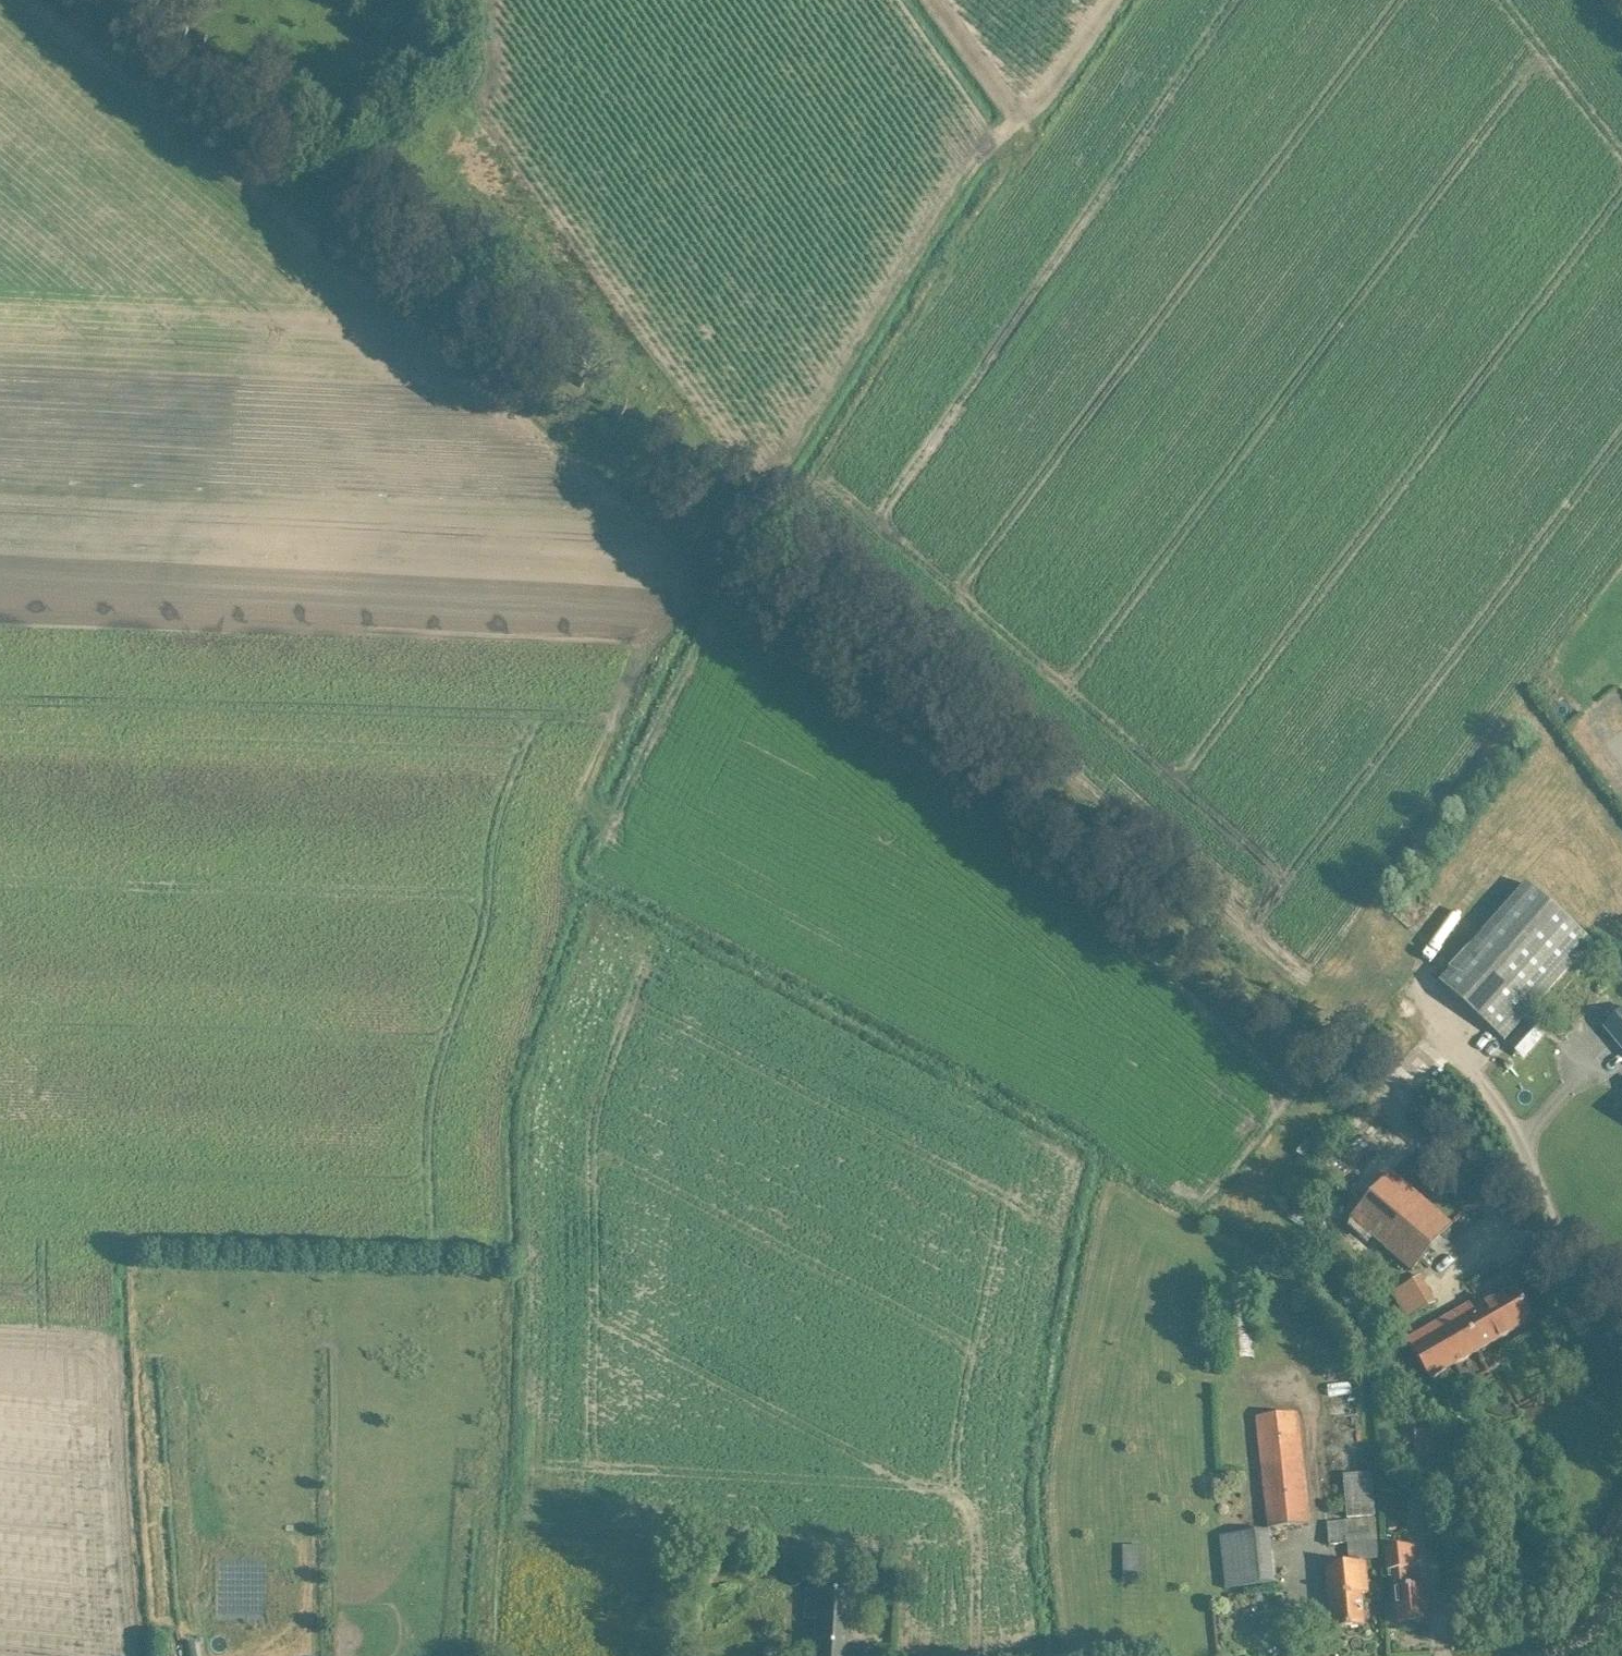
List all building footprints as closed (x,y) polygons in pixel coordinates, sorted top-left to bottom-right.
[(1593,941),(1528,884),(1487,930),(1454,968),(1440,984),(1504,1041),(1593,941)] [(1426,1005),(1412,1008),(1415,1024),(1429,1022),(1426,1005)] [(1604,1027),(1621,1048),(1621,1012),(1604,1027)] [(1412,1274),(1453,1226),(1392,1173),(1351,1222),(1412,1274)] [(1424,1282),(1404,1294),(1421,1320),(1441,1308),(1424,1282)] [(1535,1319),(1517,1288),(1485,1306),(1480,1297),(1407,1338),(1430,1379),(1535,1319)] [(1358,1387),(1334,1391),(1335,1402),(1359,1399),(1358,1387)] [(1299,1413),(1256,1417),(1267,1529),(1311,1525),(1299,1413)] [(1415,1424),(1420,1455),(1442,1451),(1437,1421),(1415,1424)] [(1376,1516),(1372,1472),(1343,1475),(1347,1519),(1376,1516)] [(1349,1563),(1326,1565),(1331,1612),(1335,1611),(1337,1629),(1365,1627),(1362,1594),(1369,1593),(1367,1562),(1380,1560),(1376,1518),(1327,1522),(1329,1546),(1348,1544),(1349,1563)] [(1221,1536),(1227,1589),(1275,1583),(1270,1531),(1221,1536)] [(1389,1578),(1394,1577),(1398,1624),(1429,1621),(1425,1586),(1408,1588),(1406,1568),(1411,1568),(1410,1548),(1386,1550),(1389,1578)] [(1129,1550),(1129,1583),(1149,1583),(1149,1550),(1129,1550)]
